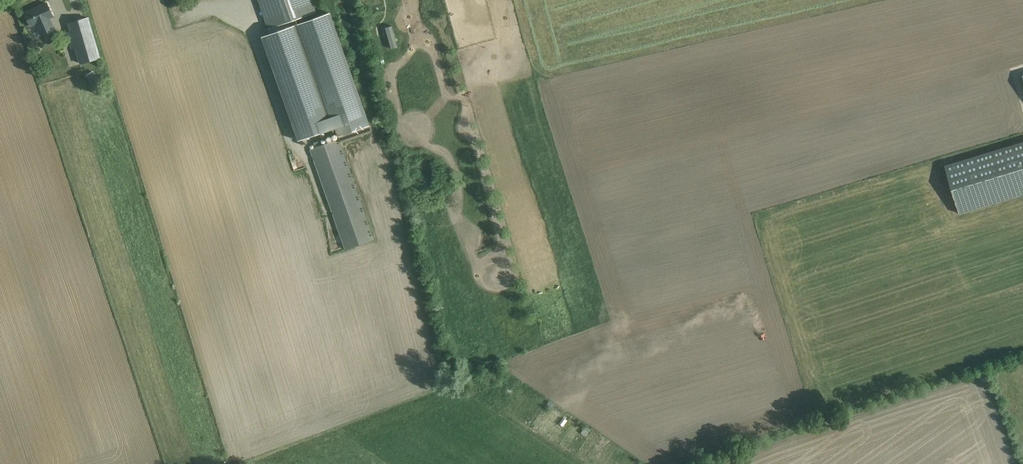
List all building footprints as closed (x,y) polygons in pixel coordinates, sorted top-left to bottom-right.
[(312,0),(258,0),(269,29),(316,12),(312,0)] [(53,16),(47,3),(25,13),(30,26),(36,23),(41,35),(54,29),(49,17),(53,16)] [(336,127),(341,142),(371,131),(329,13),(262,36),(298,140),(336,127)] [(100,57),(88,17),(69,23),(81,63),(100,57)] [(101,81),(93,70),(85,76),(93,87),(101,81)] [(374,239),(338,139),(320,146),(319,141),(313,143),(315,147),(310,149),(345,249),(374,239)] [(942,165),(957,213),(1022,193),(1022,141),(942,165)]
